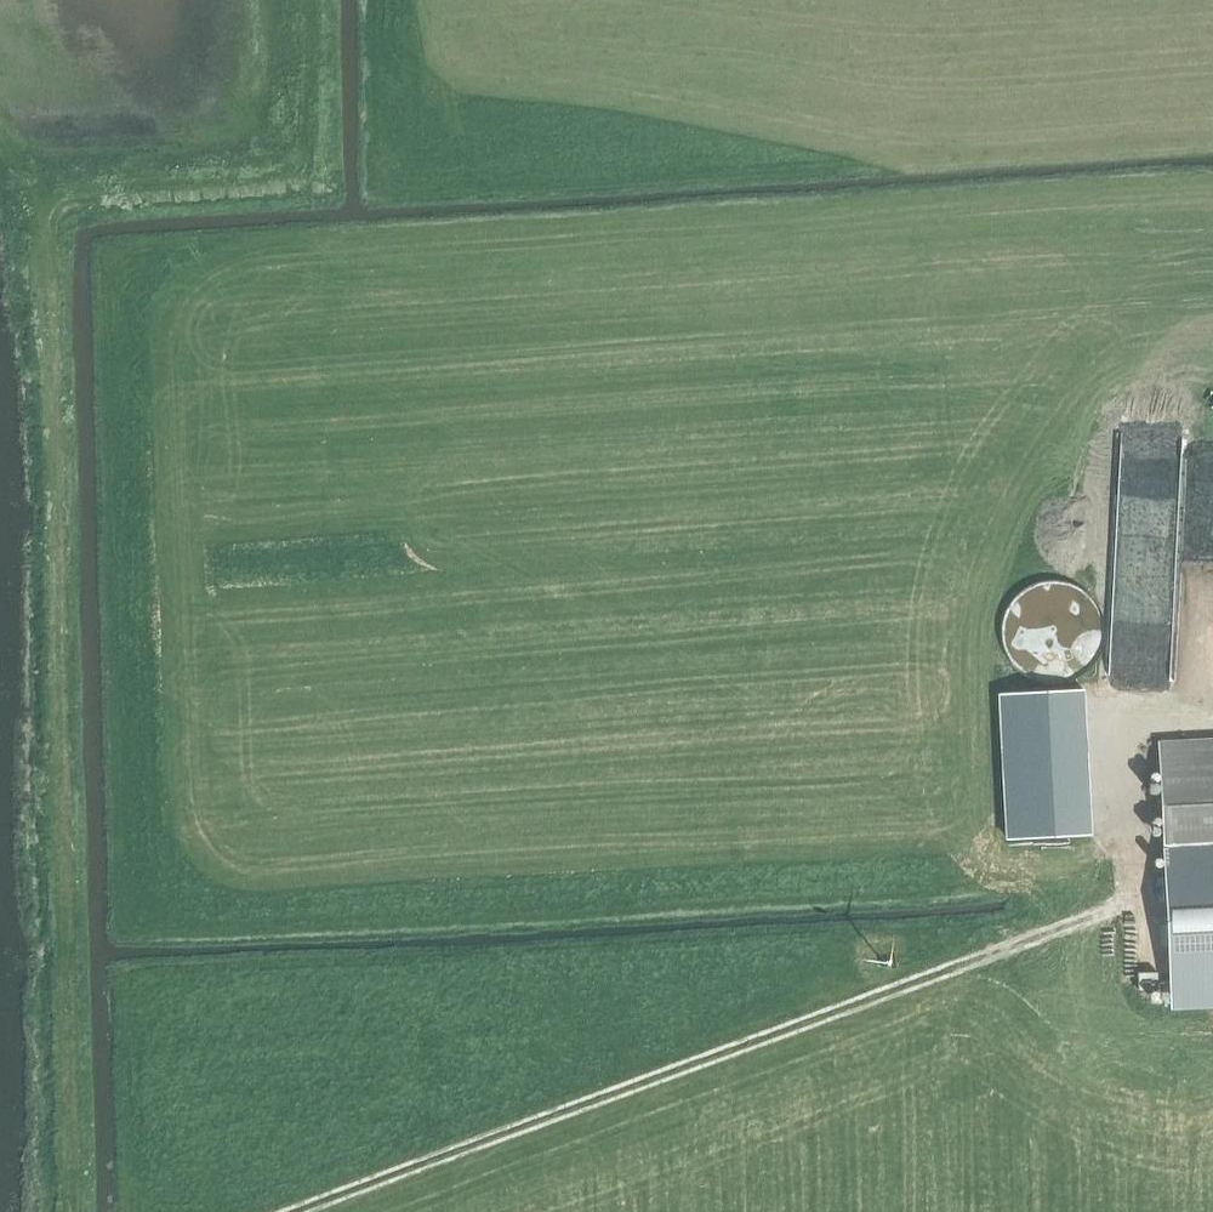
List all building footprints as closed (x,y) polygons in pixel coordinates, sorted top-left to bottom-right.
[(1102,648),(1104,634),(1102,619),(1096,606),(1086,594),(1074,586),(1060,582),(1045,582),(1031,586),(1018,594),(1009,606),(1002,619),(1000,634),(1002,648),(1009,662),(1018,673),(1031,681),(1045,685),(1060,685),(1074,681),(1086,673),(1096,662),(1102,648)] [(1082,689),(999,693),(1008,839),(1090,834),(1082,689)] [(1173,1006),(1212,1004),(1212,744),(1158,747),(1173,1006)]
